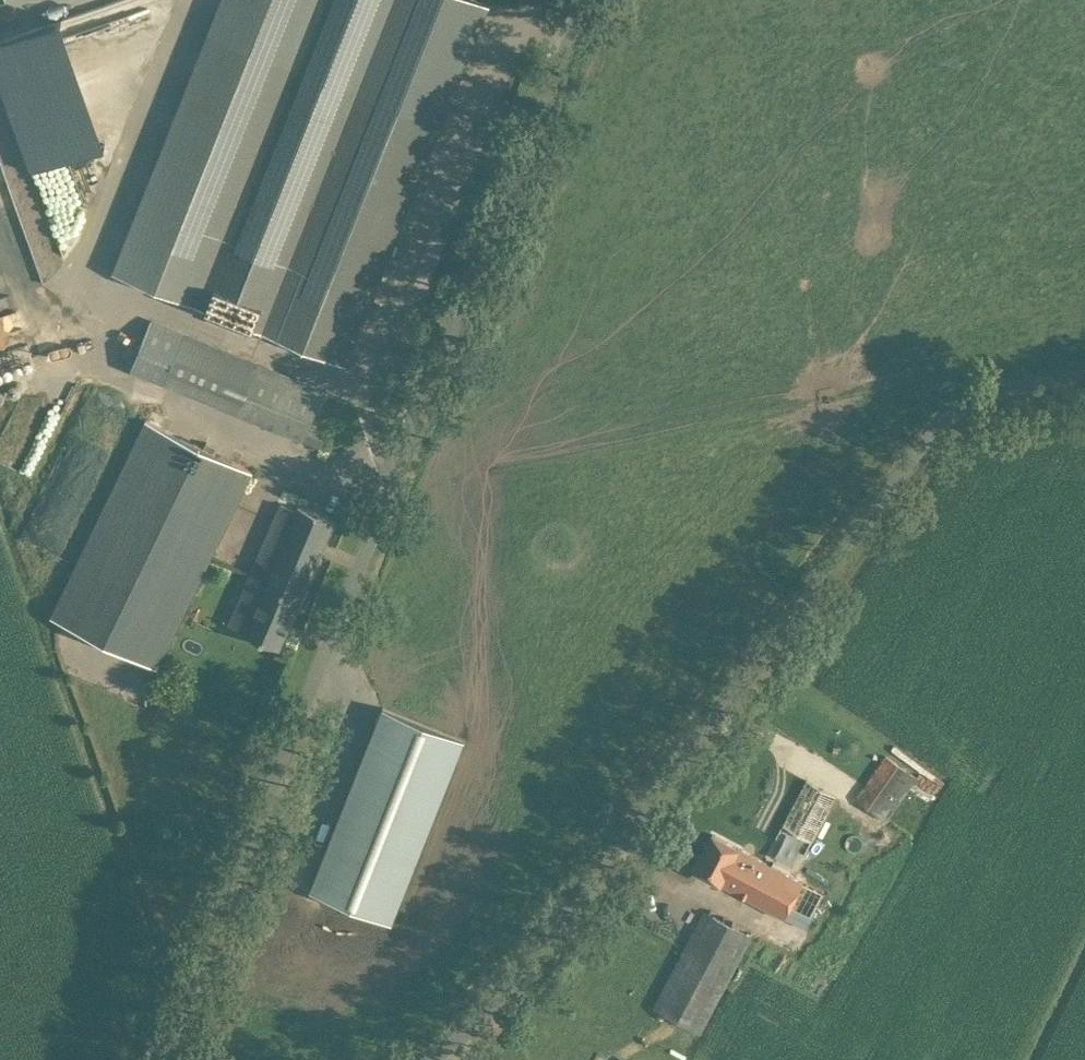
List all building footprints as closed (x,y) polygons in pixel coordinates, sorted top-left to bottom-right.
[(116,0),(62,0),(66,14),(116,0)] [(113,272),(347,365),(490,4),(479,0),(220,0),(113,272)] [(106,144),(62,20),(0,42),(0,81),(32,170),(106,144)] [(132,368),(304,439),(324,391),(152,320),(132,368)] [(144,420),(50,616),(157,667),(251,472),(144,420)] [(243,633),(278,648),(332,522),(298,507),(275,559),(261,553),(239,605),(252,611),(243,633)] [(464,739),(384,707),(311,890),(391,922),(464,739)] [(856,799),(887,820),(916,777),(886,756),(856,799)] [(808,779),(777,837),(779,838),(807,853),(807,852),(837,795),(826,789),(808,779)] [(713,833),(694,869),(713,879),(785,917),(788,919),(809,930),(828,893),(808,882),(804,880),(766,861),(713,833)] [(654,1008),(700,1032),(751,936),(705,911),(654,1008)]
